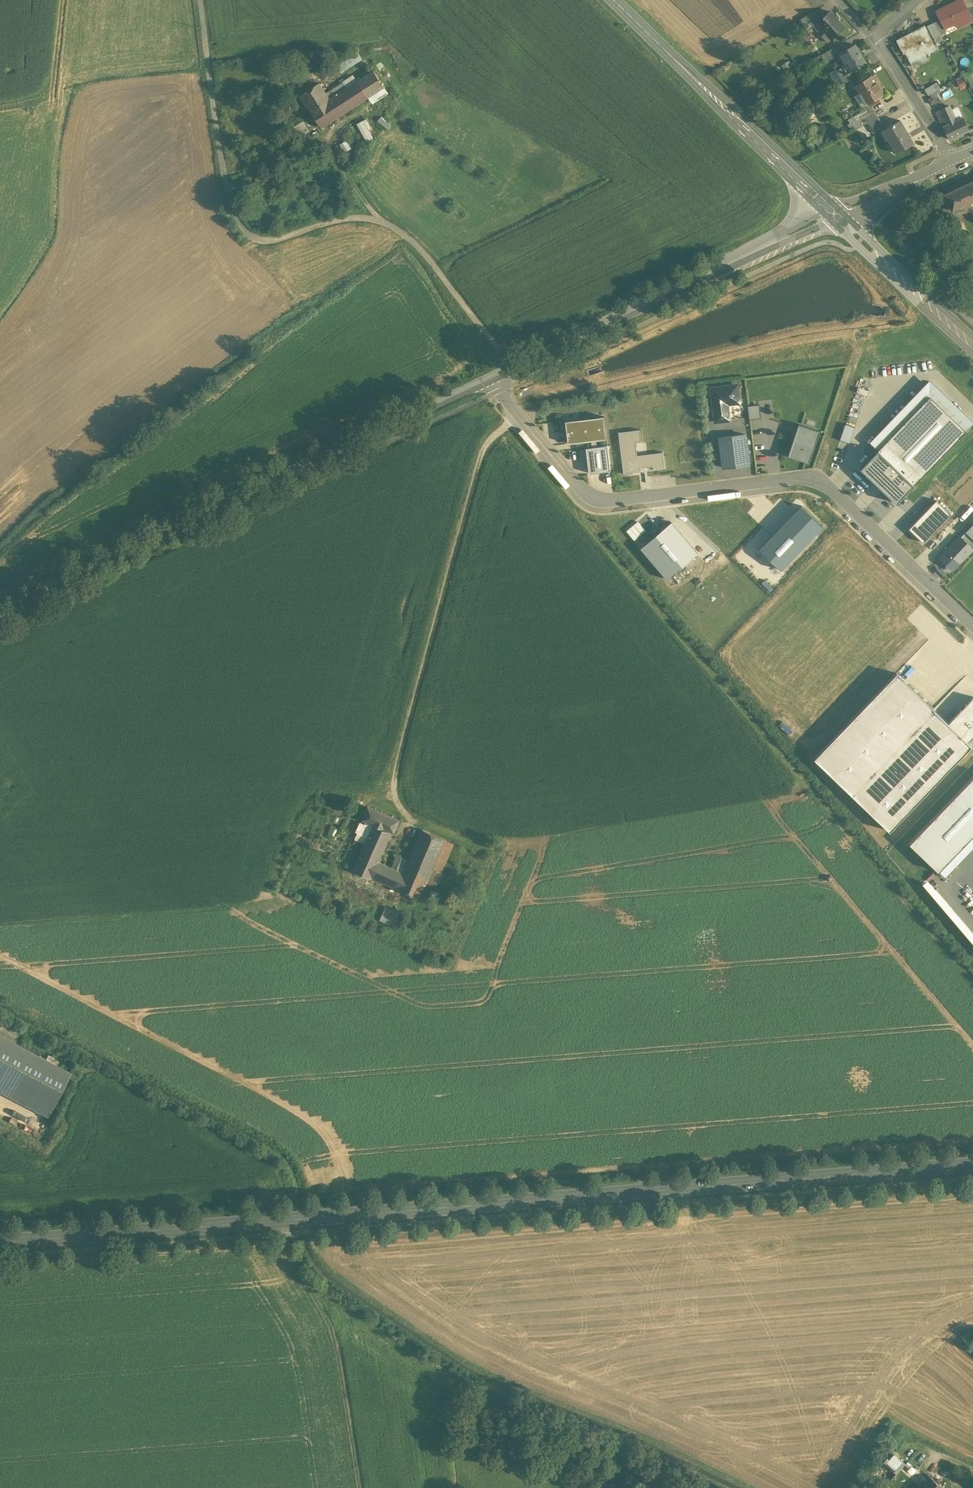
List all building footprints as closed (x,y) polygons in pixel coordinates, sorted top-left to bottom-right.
[(936,11),(940,19),(945,28),(960,20),(963,25),(972,20),(972,17),(967,6),(965,0),(958,0),(936,11)] [(813,12),(801,19),(808,31),(814,26),(818,22),(822,19),(815,11),(813,12)] [(822,19),(818,22),(814,26),(828,42),(832,39),(845,28),(830,11),(822,19)] [(940,19),(934,22),(940,35),(947,31),(945,28),(940,19)] [(934,22),(927,26),(934,38),(940,35),(934,22)] [(924,26),(898,40),(904,52),(906,51),(911,61),(924,54),(923,51),(934,45),(924,26)] [(855,44),(839,53),(839,54),(840,54),(847,65),(849,64),(853,71),(854,70),(866,63),(855,44)] [(836,46),(827,52),(830,57),(839,52),(836,46)] [(827,52),(821,55),(824,61),(830,57),(827,52)] [(927,60),(924,54),(911,61),(914,67),(927,60)] [(847,65),(838,70),(842,77),(848,74),(853,71),(849,64),(847,65)] [(343,82),(326,92),(329,98),(311,110),(321,127),(384,87),(373,70),(347,87),(343,82)] [(853,71),(848,74),(842,77),(845,82),(857,75),(854,70),(853,71)] [(382,71),(377,73),(383,82),(387,79),(382,71)] [(873,74),(855,85),(860,92),(862,91),(869,103),(884,93),(873,74)] [(961,75),(955,79),(960,88),(967,84),(961,75)] [(937,81),(925,88),(928,95),(941,88),(937,81)] [(319,82),(301,94),(311,110),(329,98),(326,92),(319,82)] [(935,96),(926,100),(929,106),(938,101),(935,96)] [(871,105),(861,110),(865,116),(875,111),(871,105)] [(950,106),(937,112),(942,121),(946,119),(948,124),(957,120),(950,106)] [(875,111),(865,116),(868,122),(878,116),(875,111)] [(878,116),(868,122),(871,127),(881,121),(878,116)] [(948,124),(944,126),(950,139),(969,130),(963,117),(948,124)] [(365,118),(356,122),(366,140),(374,136),(365,118)] [(900,119),(885,127),(892,139),(890,141),(896,152),(913,142),(900,119)] [(304,121),(294,127),(299,136),(309,130),(304,121)] [(881,121),(871,127),(874,132),(884,126),(881,121)] [(963,187),(970,204),(972,202),(972,183),(963,187)] [(970,204),(963,187),(945,195),(952,211),(970,204)] [(870,442),(878,450),(939,387),(930,378),(870,442)] [(737,384),(712,388),(714,409),(728,407),(728,404),(740,402),(737,384)] [(939,387),(878,450),(861,468),(897,503),(972,424),(972,420),(939,387)] [(750,419),(762,418),(760,404),(748,405),(750,419)] [(728,407),(714,409),(716,421),(730,420),(728,407)] [(604,416),(566,420),(568,443),(592,440),(593,447),(597,446),(596,439),(607,438),(604,416)] [(796,434),(788,455),(810,462),(821,430),(799,423),(798,428),(796,434)] [(846,423),(842,435),(851,439),(856,426),(846,423)] [(619,432),(624,473),(630,472),(629,469),(653,466),(654,469),(665,468),(663,452),(638,455),(636,442),(642,441),(641,429),(619,432)] [(720,437),(723,467),(749,464),(746,434),(720,437)] [(593,447),(586,447),(589,472),(611,470),(608,445),(597,446),(593,447)] [(909,528),(924,542),(951,513),(937,499),(909,528)] [(801,504),(759,548),(782,569),(823,526),(801,504)] [(634,540),(646,530),(638,521),(631,527),(629,525),(625,528),(634,540)] [(668,579),(699,553),(672,521),(641,547),(668,579)] [(961,537),(972,548),(972,537),(966,531),(961,537)] [(953,570),(972,548),(961,537),(960,536),(940,557),(953,570)] [(815,758),(890,830),(972,744),(968,741),(949,722),(897,673),(815,758)] [(949,722),(968,741),(972,736),(972,697),(949,722)] [(910,842),(939,870),(972,835),(972,776),(910,842)] [(400,820),(369,806),(363,819),(366,820),(374,824),(391,832),(394,833),(400,820)] [(365,824),(360,822),(356,831),(358,832),(355,838),(366,843),(373,828),(365,824)] [(391,832),(374,824),(373,828),(366,843),(354,870),(371,877),(371,876),(378,861),(391,832)] [(409,859),(403,873),(397,888),(420,898),(438,859),(447,839),(423,829),(409,859)] [(447,839),(438,859),(446,864),(451,867),(460,846),(447,839)] [(402,856),(396,869),(403,873),(409,859),(402,856)] [(446,864),(438,859),(420,898),(429,902),(446,864)] [(396,869),(378,861),(371,876),(397,888),(403,873),(396,869)] [(405,915),(385,906),(380,918),(400,926),(405,915)] [(0,1037),(0,1086),(50,1112),(70,1073),(0,1037)] [(892,1467),(900,1458),(895,1453),(887,1463),(892,1467)] [(905,1463),(900,1458),(892,1467),(897,1472),(905,1463)] [(891,1479),(897,1472),(892,1467),(887,1463),(880,1470),(891,1479)] [(924,1483),(922,1482),(916,1487),(942,1487),(944,1486),(931,1475),(924,1483)]
